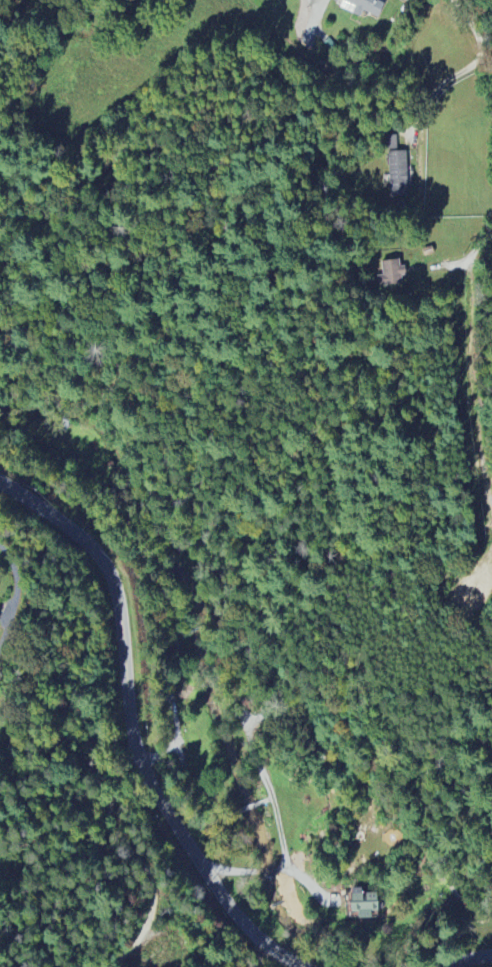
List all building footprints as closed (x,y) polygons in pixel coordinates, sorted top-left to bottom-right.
[(378,0),(345,0),(341,9),(362,18),(364,13),(380,19),(385,5),(377,2),(378,0)] [(387,151),(396,151),(396,136),(387,136),(387,151)] [(390,198),(408,198),(407,152),(388,153),(390,198)] [(400,269),(399,261),(382,263),(383,276),(377,277),(378,287),(402,285),(401,277),(407,276),(406,268),(400,269)] [(353,892),(353,913),(360,913),(360,919),(373,919),(372,912),(381,911),(381,891),(353,892)]
